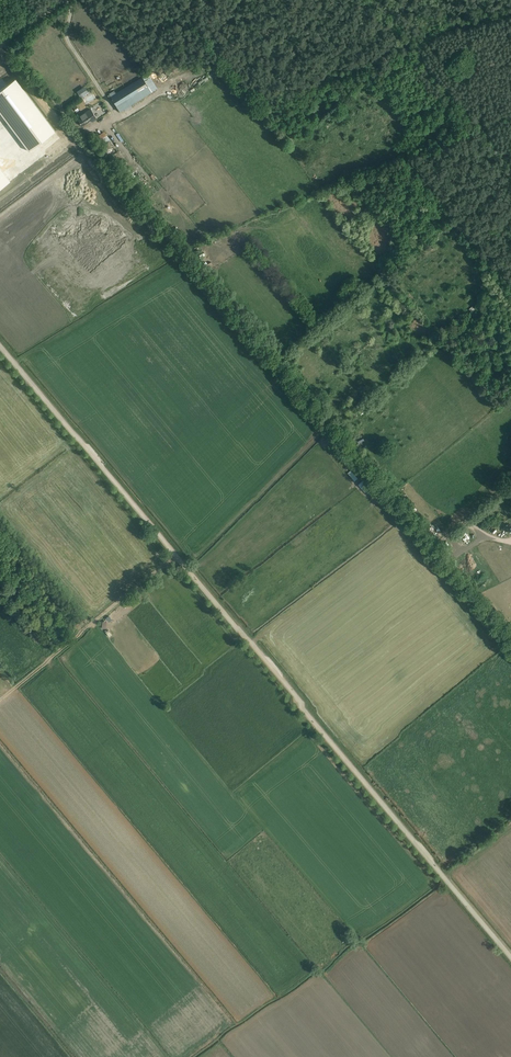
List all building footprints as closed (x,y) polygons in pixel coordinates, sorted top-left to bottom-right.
[(131,106),(158,89),(149,74),(116,94),(114,92),(109,95),(120,112),(125,110),(126,112),(132,108),(131,106)] [(17,77),(0,89),(0,111),(27,150),(54,132),(17,77)] [(206,77),(198,84),(201,87),(209,80),(206,77)] [(81,98),(89,93),(85,87),(77,93),(81,98)] [(91,109),(77,118),(82,127),(91,121),(92,123),(97,119),(91,109)] [(113,145),(105,133),(95,139),(105,152),(106,151),(124,176),(130,171),(123,163),(127,160),(115,145),(113,145)] [(11,181),(0,166),(0,189),(11,181)] [(180,239),(184,236),(178,230),(175,233),(180,239)] [(389,292),(384,286),(381,288),(386,294),(389,292)] [(347,476),(354,484),(357,481),(351,473),(347,476)] [(364,482),(358,487),(365,495),(370,490),(364,482)] [(47,657),(51,653),(45,647),(42,650),(47,657)]
